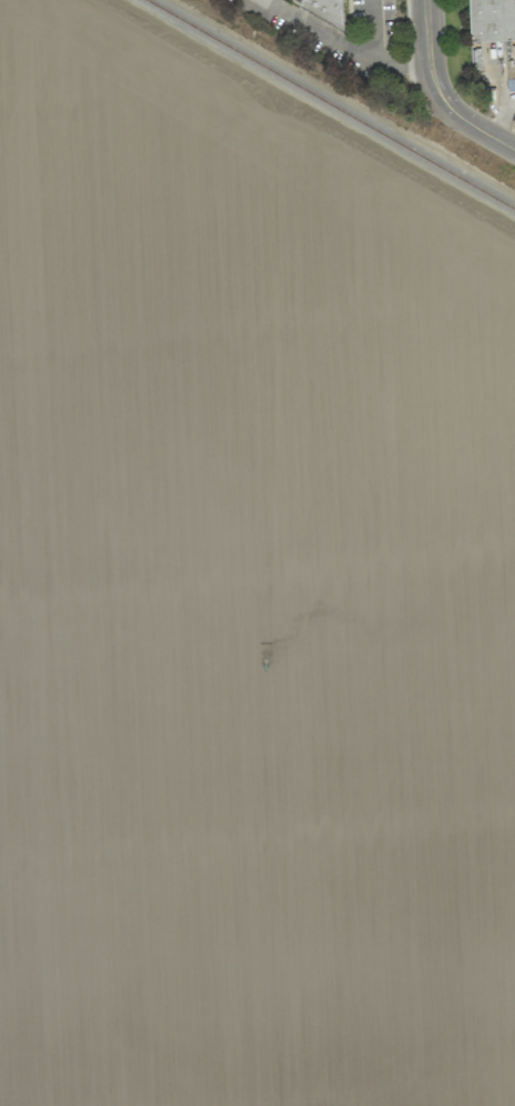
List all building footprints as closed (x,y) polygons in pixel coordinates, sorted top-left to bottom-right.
[(341,25),(341,0),(291,0),(341,25)] [(469,39),(514,37),(514,0),(468,0),(469,39)]
